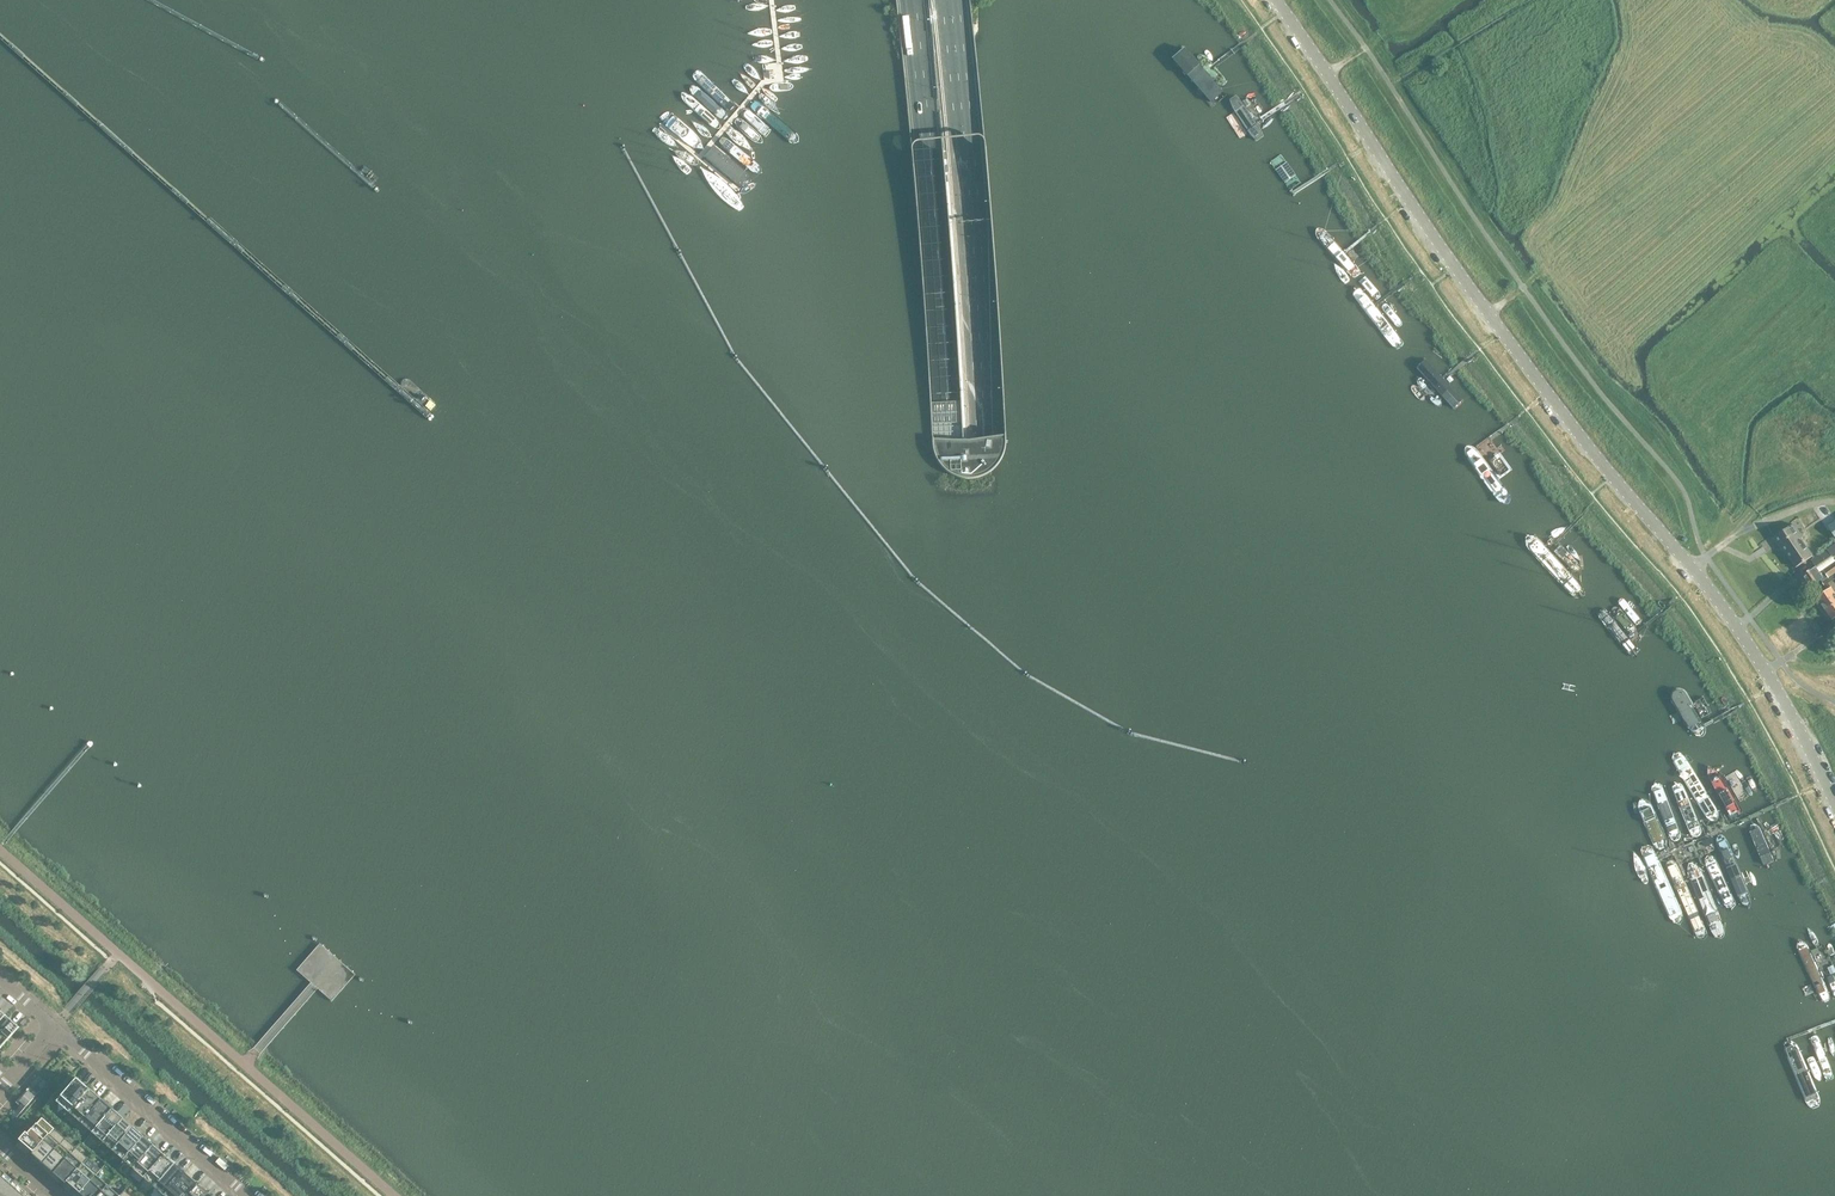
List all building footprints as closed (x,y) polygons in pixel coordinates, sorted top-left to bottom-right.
[(1169,58),(1212,109),(1227,96),(1184,45),(1169,58)] [(734,48),(721,61),(753,96),(767,83),(734,48)] [(1263,135),(1239,98),(1239,97),(1238,96),(1237,96),(1236,95),(1235,95),(1234,95),(1232,95),(1232,96),(1231,97),(1231,98),(1231,100),(1231,101),(1256,140),(1257,140),(1258,140),(1259,140),(1260,140),(1261,140),(1261,139),(1262,139),(1262,138),(1263,137),(1263,136),(1263,135)] [(1226,112),(1244,140),(1245,140),(1246,140),(1247,140),(1248,139),(1249,138),(1249,137),(1231,109),(1230,108),(1229,108),(1228,108),(1227,109),(1226,109),(1226,110),(1226,111),(1226,112)] [(1396,349),(1404,342),(1358,285),(1350,291),(1396,349)] [(1428,358),(1418,366),(1453,410),(1464,402),(1428,358)] [(945,469),(947,470),(949,472),(952,473),(954,474),(956,475),(959,476),(961,477),(964,477),(967,477),(969,478),(972,477),(975,477),(977,477),(980,476),(982,475),(985,474),(987,473),(989,472),(991,470),(993,469),(995,467),(997,465),(999,463),(1000,461),(1002,458),(1003,456),(1004,454),(1005,451),(1005,448),(1006,446),(1006,443),(1006,441),(1006,438),(1006,434),(969,441),(932,438),(932,444),(933,446),(933,449),(934,451),(935,454),(936,456),(937,459),(938,461),(940,463),(941,465),(943,467),(945,469)] [(1813,556),(1797,533),(1798,532),(1793,524),(1774,538),(1779,545),(1780,544),(1796,568),(1813,556)] [(1827,549),(1818,556),(1813,559),(1817,565),(1816,565),(1821,572),(1823,570),(1834,562),(1834,561),(1832,557),(1834,555),(1834,544),(1827,549)] [(1823,570),(1829,578),(1834,574),(1834,562),(1823,570)] [(1825,578),(1821,572),(1816,565),(1809,571),(1802,575),(1811,588),(1821,581),(1825,578)] [(1831,587),(1827,590),(1817,597),(1832,620),(1834,618),(1834,592),(1831,587)] [(1602,604),(1593,602),(1592,610),(1631,657),(1633,658),(1635,658),(1637,658),(1638,657),(1639,656),(1640,654),(1641,652),(1640,651),(1639,649),(1602,604)] [(1705,728),(1704,727),(1685,690),(1685,689),(1684,689),(1682,689),(1681,689),(1680,689),(1679,689),(1678,690),(1677,690),(1677,691),(1676,692),(1676,693),(1675,694),(1675,695),(1695,733),(1696,734),(1697,735),(1698,735),(1699,735),(1700,735),(1701,735),(1702,734),(1703,734),(1704,733),(1704,732),(1705,731),(1705,730),(1705,729),(1705,728)] [(1713,812),(1712,810),(1688,757),(1687,756),(1686,755),(1685,755),(1685,754),(1684,754),(1683,754),(1682,754),(1681,755),(1680,755),(1679,756),(1678,756),(1678,757),(1678,758),(1677,759),(1677,760),(1677,761),(1678,762),(1702,815),(1702,816),(1703,817),(1704,818),(1705,819),(1706,819),(1707,820),(1708,820),(1709,821),(1710,821),(1711,821),(1712,820),(1712,818),(1713,817),(1713,816),(1713,814),(1713,813),(1713,812)] [(1709,781),(1710,782),(1733,819),(1734,819),(1735,820),(1736,820),(1737,820),(1738,820),(1739,820),(1741,819),(1742,819),(1742,818),(1743,817),(1744,816),(1744,815),(1745,814),(1745,813),(1745,812),(1745,811),(1721,775),(1719,774),(1717,772),(1716,771),(1714,771),(1712,770),(1710,769),(1708,769),(1708,770),(1708,772),(1707,773),(1707,775),(1708,776),(1708,778),(1708,779),(1709,781)] [(1695,825),(1694,824),(1679,783),(1673,780),(1671,785),(1685,826),(1685,827),(1686,828),(1686,829),(1687,829),(1687,830),(1688,830),(1689,831),(1690,831),(1691,831),(1692,831),(1693,830),(1694,829),(1694,828),(1695,827),(1695,826),(1695,825)] [(1652,789),(1652,790),(1669,835),(1669,836),(1670,837),(1671,838),(1671,839),(1672,840),(1673,841),(1674,841),(1675,842),(1677,842),(1678,842),(1679,842),(1680,841),(1681,840),(1681,838),(1681,837),(1682,835),(1682,834),(1682,832),(1665,788),(1665,787),(1665,786),(1664,785),(1664,784),(1663,783),(1662,782),(1661,782),(1660,781),(1659,781),(1658,781),(1657,781),(1656,782),(1655,782),(1654,783),(1654,784),(1653,784),(1652,785),(1652,786),(1652,788),(1652,789)] [(1669,843),(1668,842),(1650,802),(1642,799),(1640,810),(1657,847),(1657,848),(1658,849),(1659,850),(1660,850),(1661,850),(1662,851),(1663,851),(1664,851),(1665,850),(1666,850),(1667,849),(1667,848),(1668,848),(1668,847),(1669,846),(1669,845),(1669,844),(1669,843)] [(1749,825),(1749,826),(1765,863),(1766,864),(1767,865),(1768,866),(1770,867),(1771,868),(1772,869),(1774,869),(1774,868),(1775,867),(1775,865),(1775,864),(1775,862),(1775,861),(1775,859),(1759,822),(1758,821),(1757,820),(1756,820),(1755,820),(1754,819),(1753,819),(1752,820),(1751,821),(1750,821),(1750,822),(1749,823),(1749,824),(1749,825)] [(1716,840),(1716,841),(1737,896),(1738,898),(1739,900),(1740,901),(1742,903),(1743,905),(1745,906),(1747,907),(1748,909),(1749,907),(1749,905),(1749,902),(1750,900),(1750,898),(1749,896),(1749,894),(1728,837),(1728,836),(1727,835),(1726,834),(1725,834),(1725,833),(1724,833),(1723,833),(1722,833),(1721,833),(1720,834),(1719,834),(1718,835),(1717,836),(1717,837),(1716,838),(1716,839),(1716,840)] [(1642,852),(1642,853),(1669,914),(1669,915),(1670,917),(1671,918),(1672,919),(1673,920),(1674,921),(1675,921),(1677,922),(1678,922),(1680,922),(1681,922),(1681,921),(1682,920),(1683,918),(1683,917),(1683,916),(1684,915),(1684,913),(1683,912),(1683,911),(1654,847),(1654,846),(1653,845),(1652,845),(1651,844),(1650,844),(1649,843),(1648,843),(1647,844),(1646,844),(1645,844),(1644,845),(1643,846),(1643,847),(1642,848),(1642,849),(1642,850),(1642,851),(1642,852)] [(1704,859),(1705,861),(1722,904),(1723,905),(1723,906),(1724,906),(1725,907),(1726,907),(1727,907),(1728,907),(1729,907),(1730,907),(1731,906),(1732,905),(1733,904),(1733,903),(1733,902),(1733,901),(1733,900),(1716,857),(1716,856),(1715,855),(1714,855),(1713,854),(1712,854),(1711,854),(1710,854),(1709,854),(1708,854),(1707,854),(1707,855),(1706,856),(1705,857),(1705,858),(1704,859)] [(1668,868),(1668,869),(1697,937),(1698,938),(1698,939),(1699,939),(1700,940),(1701,940),(1702,940),(1703,940),(1704,940),(1705,940),(1705,939),(1706,939),(1707,938),(1707,937),(1707,936),(1708,935),(1708,934),(1707,933),(1678,863),(1678,862),(1677,862),(1676,861),(1675,861),(1674,860),(1673,860),(1672,860),(1671,860),(1671,861),(1670,861),(1669,862),(1668,863),(1668,864),(1667,865),(1667,866),(1668,867),(1668,868)] [(1689,875),(1714,936),(1715,937),(1717,939),(1719,939),(1722,939),(1724,938),(1725,936),(1726,934),(1726,932),(1701,868),(1698,864),(1694,861),(1693,861),(1692,861),(1691,861),(1690,862),(1689,863),(1688,866),(1688,870),(1689,875)] [(1798,950),(1821,999),(1821,1000),(1821,1001),(1822,1002),(1823,1002),(1823,1003),(1824,1003),(1825,1003),(1826,1003),(1827,1003),(1828,1003),(1829,1002),(1830,1002),(1830,1001),(1831,1000),(1831,999),(1832,998),(1832,997),(1831,996),(1831,995),(1809,946),(1808,945),(1806,944),(1805,943),(1803,942),(1802,941),(1800,940),(1800,942),(1799,944),(1799,945),(1798,947),(1798,949),(1798,950)] [(19,1027),(6,1015),(0,1023),(0,1049),(19,1027)] [(1832,1094),(1832,1095),(1833,1096),(1833,1097),(1834,1098),(1834,1099),(1834,1058),(1827,1036),(1827,1035),(1827,1034),(1826,1033),(1825,1032),(1824,1031),(1823,1031),(1822,1030),(1820,1030),(1819,1030),(1818,1031),(1817,1031),(1816,1031),(1815,1032),(1815,1033),(1814,1034),(1814,1035),(1813,1036),(1813,1037),(1813,1038),(1813,1039),(1814,1040),(1832,1094)] [(1788,1051),(1807,1104),(1807,1105),(1808,1106),(1808,1107),(1809,1108),(1810,1109),(1811,1110),(1812,1110),(1813,1110),(1814,1110),(1815,1110),(1816,1110),(1817,1110),(1818,1109),(1819,1108),(1820,1107),(1820,1106),(1821,1105),(1821,1104),(1821,1103),(1821,1102),(1821,1101),(1820,1100),(1802,1046),(1802,1045),(1801,1044),(1801,1043),(1800,1043),(1799,1042),(1798,1041),(1797,1041),(1796,1040),(1795,1040),(1794,1040),(1793,1041),(1792,1041),(1791,1042),(1790,1042),(1789,1043),(1789,1044),(1788,1045),(1788,1046),(1788,1047),(1788,1048),(1788,1050),(1788,1051)] [(77,1078),(57,1101),(70,1112),(90,1089),(77,1078)] [(43,1079),(31,1093),(29,1091),(20,1101),(22,1103),(10,1117),(14,1120),(47,1082),(43,1079)] [(82,1122),(102,1099),(90,1089),(70,1112),(82,1123),(82,1122)] [(102,1099),(82,1122),(82,1123),(92,1132),(93,1132),(113,1109),(102,1099)] [(103,1142),(124,1118),(113,1109),(93,1132),(92,1132),(89,1137),(99,1146),(103,1142)] [(34,1152),(55,1128),(53,1127),(42,1118),(37,1124),(34,1127),(28,1133),(27,1132),(20,1139),(31,1150),(34,1152)] [(113,1150),(133,1127),(124,1118),(103,1142),(113,1150)] [(124,1160),(144,1136),(133,1127),(113,1150),(124,1160)] [(45,1161),(65,1138),(55,1128),(34,1152),(33,1154),(43,1163),(45,1161)] [(134,1168),(152,1147),(154,1145),(144,1136),(124,1160),(133,1168),(134,1168)] [(76,1147),(65,1138),(45,1161),(43,1163),(54,1173),(56,1171),(58,1168),(76,1147)] [(144,1177),(164,1154),(165,1154),(154,1145),(152,1147),(134,1168),(133,1168),(134,1168),(135,1170),(144,1178),(144,1177)] [(70,1178),(88,1158),(76,1147),(58,1168),(56,1171),(54,1173),(66,1183),(68,1181),(70,1178)] [(155,1187),(175,1164),(165,1154),(164,1154),(144,1177),(144,1178),(155,1187)] [(68,1181),(68,1182),(80,1192),(81,1193),(101,1169),(88,1158),(68,1181)] [(165,1195),(184,1173),(185,1172),(175,1164),(155,1187),(165,1195)] [(101,1169),(81,1193),(84,1195),(99,1195),(113,1180),(101,1169)] [(197,1185),(198,1184),(185,1172),(184,1173),(165,1195),(187,1195),(197,1185)] [(0,1174),(0,1195),(25,1195),(0,1174)] [(113,1180),(99,1195),(119,1195),(125,1190),(113,1180)] [(209,1193),(198,1184),(197,1185),(187,1195),(206,1195),(209,1193)]
